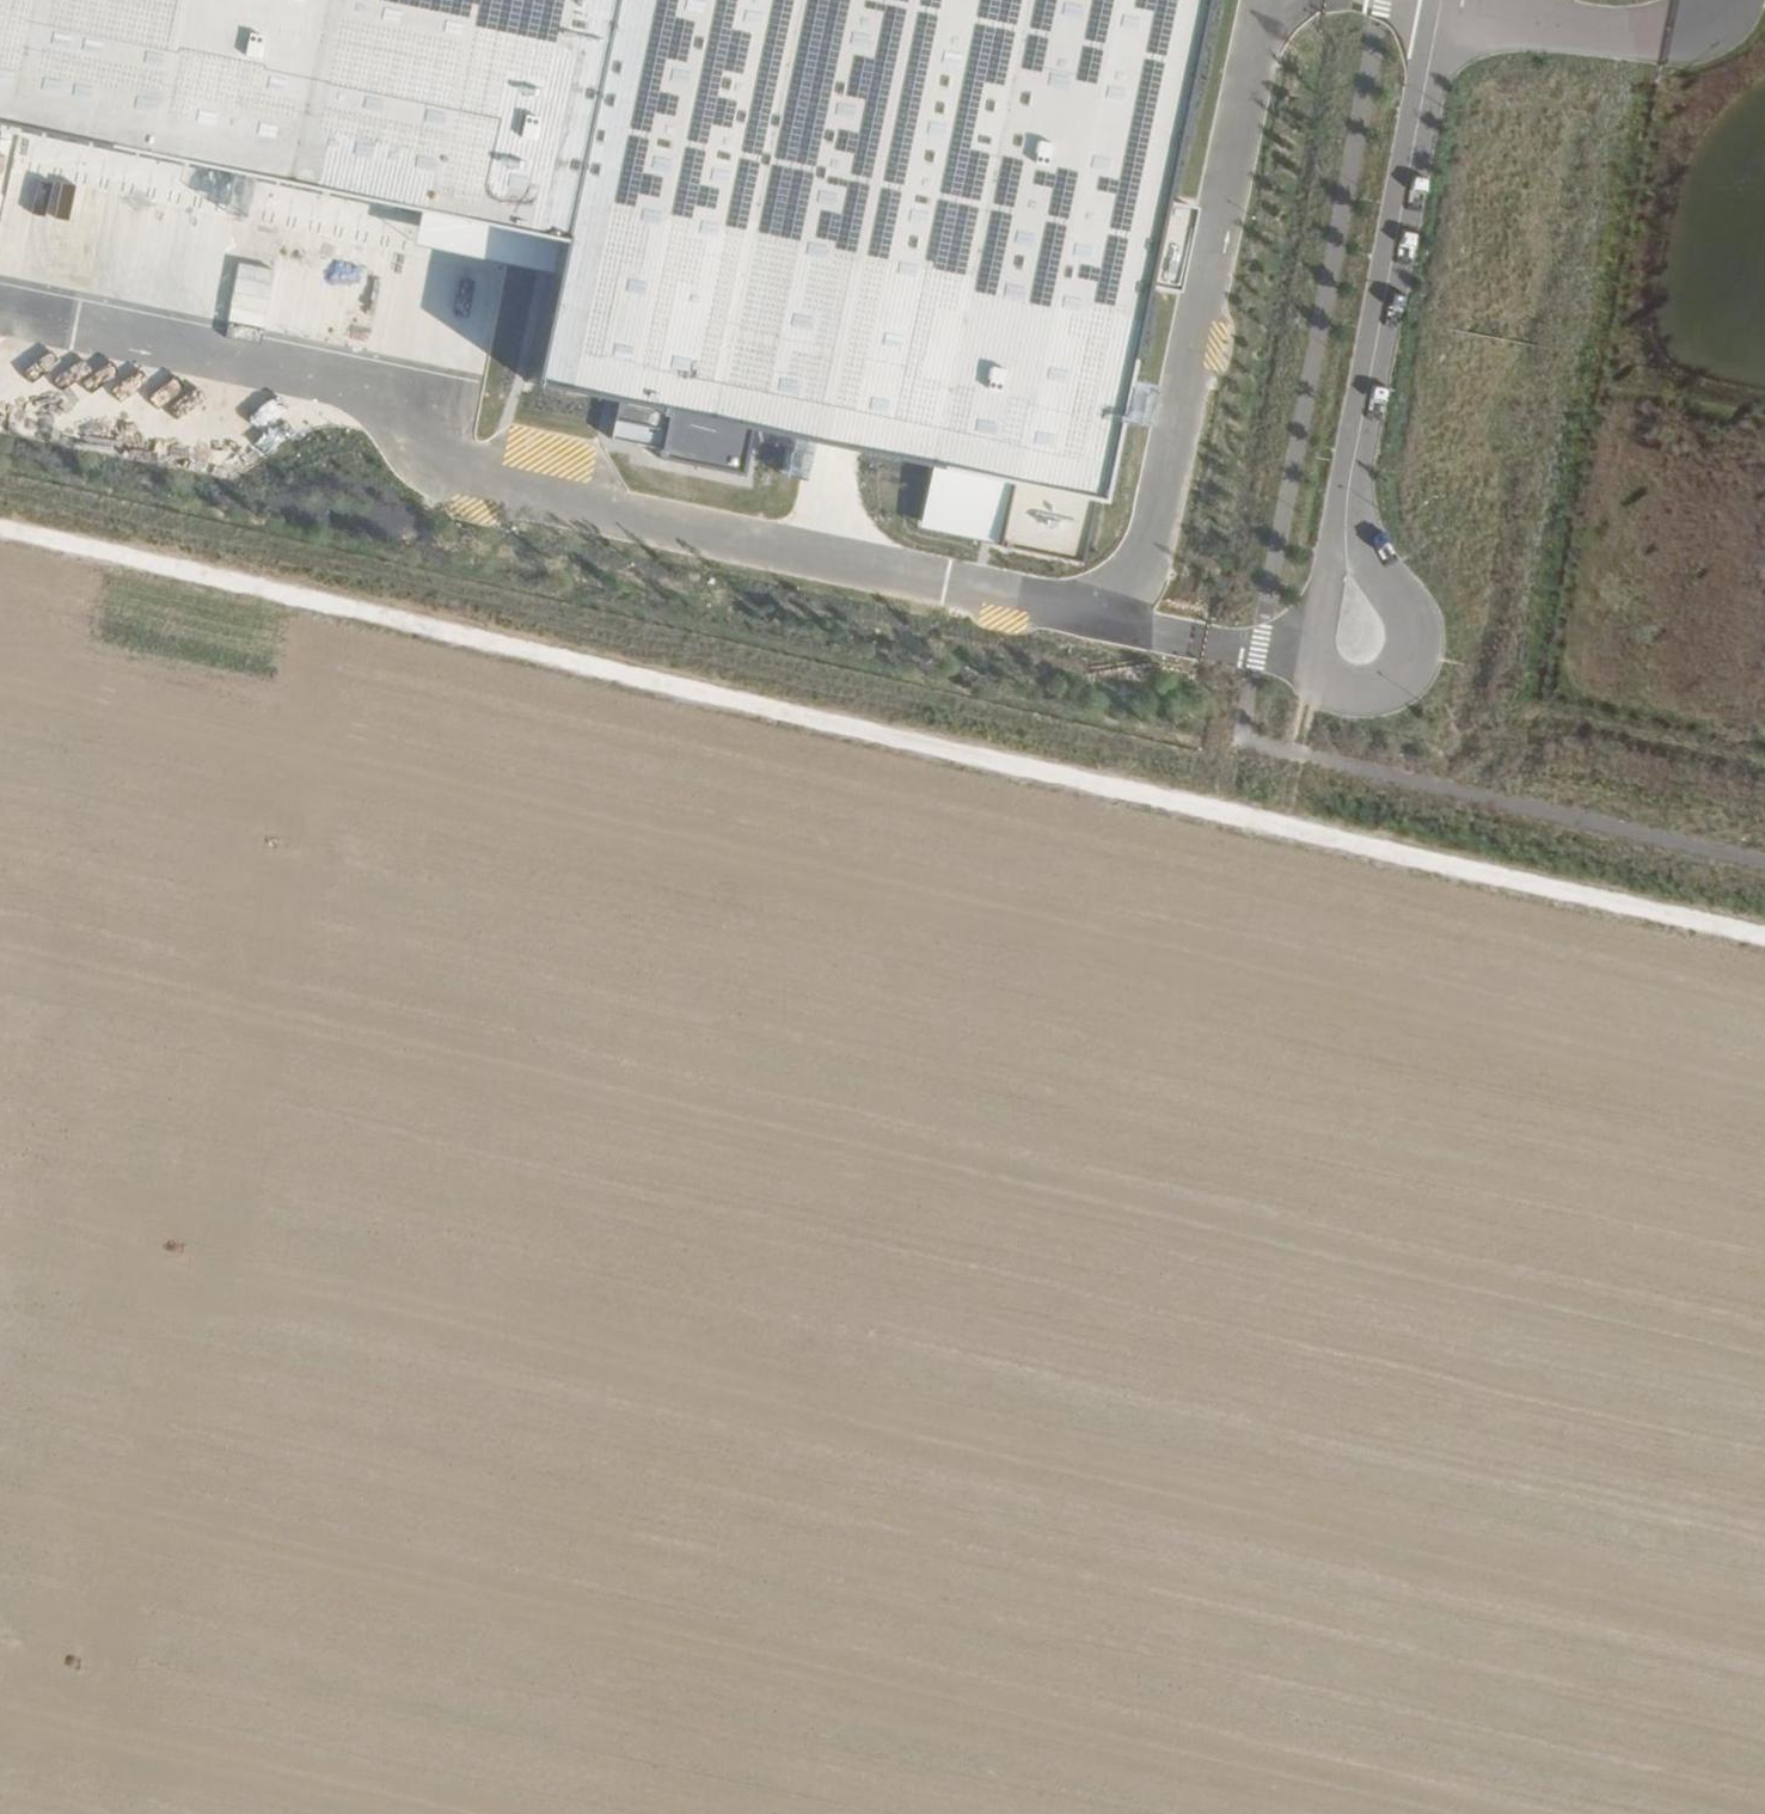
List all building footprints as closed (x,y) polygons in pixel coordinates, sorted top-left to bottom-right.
[(556,242),(527,382),(1087,499),(1191,0),(0,0),(0,126),(556,242)]
